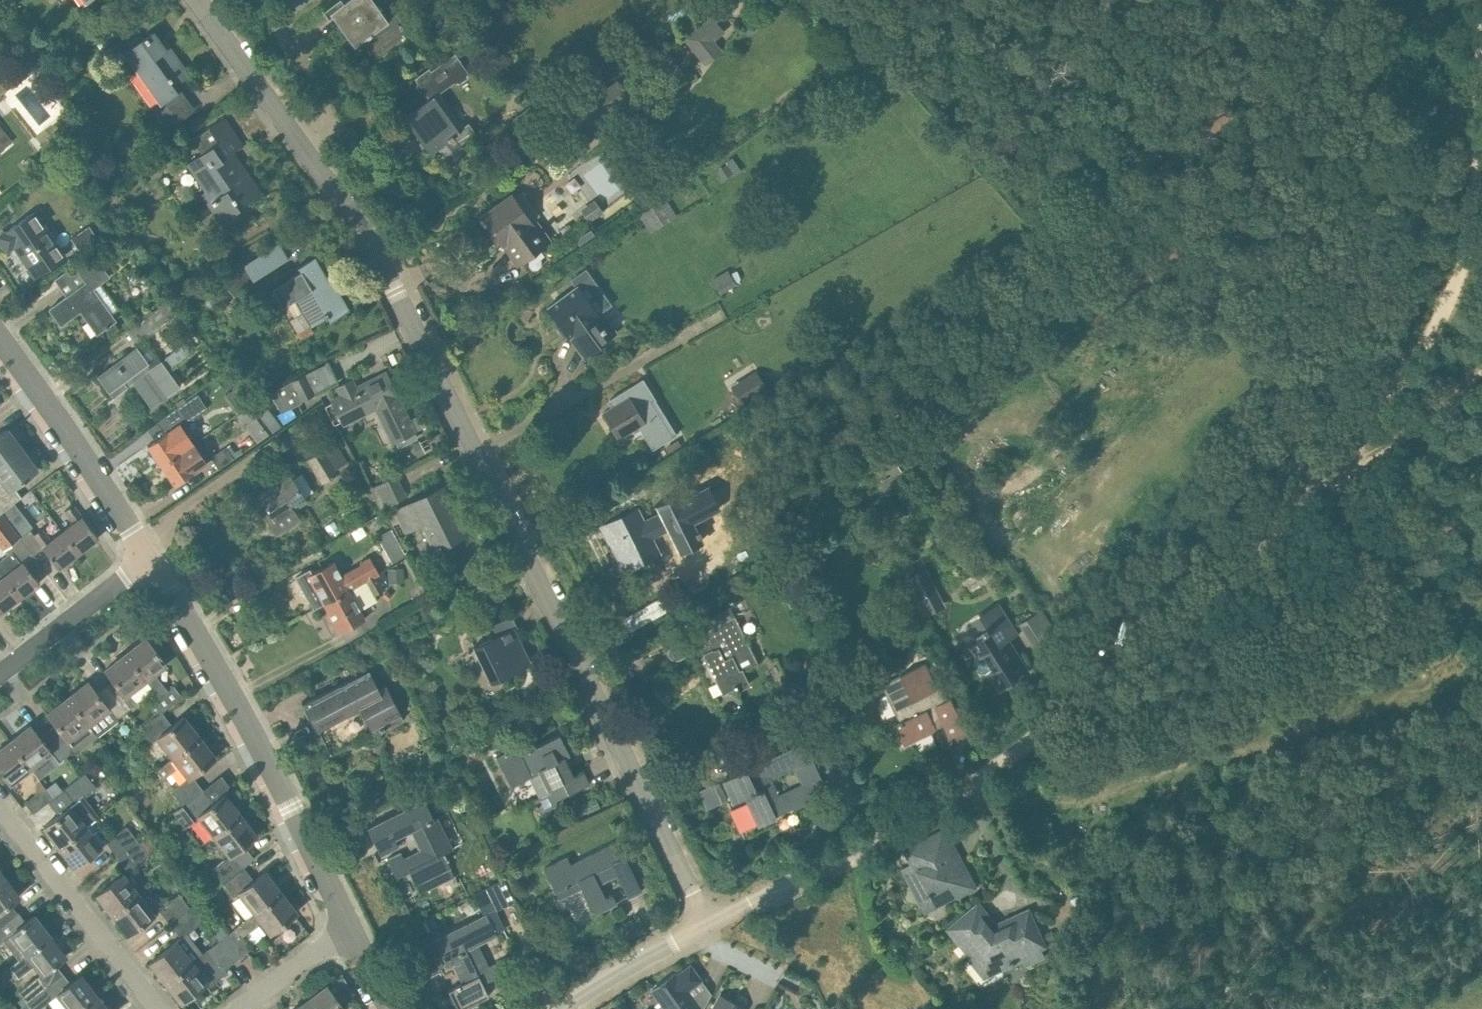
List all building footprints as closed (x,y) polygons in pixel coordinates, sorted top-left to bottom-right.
[(371,34),(389,20),(375,0),(344,0),(342,2),(341,0),(335,0),(323,9),(328,16),(331,13),(354,45),(371,34)] [(725,30),(711,13),(683,37),(705,64),(722,49),(713,39),(725,30)] [(159,134),(177,120),(193,109),(175,83),(189,74),(169,46),(166,48),(154,31),(126,50),(162,100),(144,114),(159,134)] [(422,103),(406,115),(430,150),(439,144),(446,154),(449,156),(451,156),(454,156),(456,155),(459,153),(461,151),(461,150),(462,148),(461,146),(460,144),(476,132),(469,121),(463,125),(439,92),(454,82),(459,83),(468,76),(469,71),(456,52),(431,70),(429,67),(415,77),(417,81),(417,86),(422,94),(427,95),(429,98),(422,103)] [(589,117),(614,99),(604,84),(578,101),(589,117)] [(227,215),(262,191),(238,156),(233,160),(229,154),(244,144),(225,116),(192,139),(202,154),(191,162),(209,190),(205,193),(220,216),(226,212),(227,215)] [(11,140),(0,126),(0,149),(11,140)] [(54,168),(58,175),(65,170),(60,164),(54,168)] [(536,217),(532,221),(511,193),(482,214),(503,244),(506,241),(520,261),(551,238),(536,217)] [(638,214),(651,233),(678,215),(666,196),(638,214)] [(54,240),(55,239),(54,235),(52,232),(48,229),(47,230),(33,212),(0,235),(0,239),(7,249),(18,242),(31,261),(28,264),(36,276),(65,255),(54,240)] [(71,237),(81,252),(99,240),(90,225),(71,237)] [(272,247),(244,264),(253,280),(260,277),(282,264),(272,247)] [(329,321),(350,309),(349,308),(349,309),(337,289),(334,291),(329,283),(330,283),(315,257),(316,257),(315,256),(300,265),(303,269),(273,287),(284,305),(296,298),(311,324),(325,316),(329,321)] [(97,332),(116,319),(94,288),(111,276),(97,258),(78,271),(86,282),(50,308),(61,324),(81,310),(97,332)] [(720,294),(737,284),(728,269),(711,279),(720,294)] [(602,310),(598,313),(577,285),(548,306),(569,335),(572,333),(586,352),(618,330),(602,310)] [(190,322),(183,313),(175,319),(181,328),(190,322)] [(137,347),(98,375),(113,395),(113,397),(134,382),(152,406),(167,394),(169,397),(176,392),(174,389),(179,385),(161,360),(160,360),(143,336),(135,343),(134,343),(137,347)] [(165,357),(172,366),(193,349),(186,340),(165,357)] [(229,349),(223,352),(229,363),(235,359),(229,349)] [(315,386),(335,379),(329,363),(309,370),(315,386)] [(762,371),(735,387),(745,402),(759,393),(771,386),(762,371)] [(335,400),(325,405),(335,424),(344,419),(345,421),(365,410),(365,408),(373,404),(374,407),(378,405),(384,418),(381,420),(391,443),(394,442),(397,447),(417,437),(415,431),(397,396),(398,395),(387,372),(369,381),(357,387),(353,379),(339,386),(343,394),(334,399),(335,400)] [(286,383),(271,390),(281,412),(302,401),(301,399),(315,392),(306,374),(286,383)] [(603,412),(618,437),(641,423),(655,446),(672,435),(650,401),(655,398),(642,378),(612,397),(616,404),(603,412)] [(178,407),(176,408),(185,422),(207,408),(203,402),(198,393),(186,401),(178,407)] [(260,397),(252,404),(262,417),(270,411),(260,397)] [(165,433),(148,445),(159,462),(191,440),(181,425),(185,422),(176,408),(176,407),(168,413),(157,421),(165,433)] [(265,421),(251,432),(258,442),(272,431),(265,421)] [(22,448),(7,427),(0,432),(0,465),(22,448)] [(427,452),(421,439),(412,443),(419,456),(427,452)] [(668,452),(681,444),(678,439),(665,447),(668,452)] [(191,440),(159,462),(175,484),(191,473),(208,462),(202,453),(201,454),(196,445),(192,440),(191,440)] [(336,441),(306,458),(321,483),(338,473),(336,469),(348,462),(336,441)] [(226,446),(234,458),(243,452),(240,448),(235,451),(230,443),(226,446)] [(219,469),(234,458),(226,446),(211,457),(219,469)] [(38,469),(22,448),(0,465),(0,475),(3,480),(0,482),(0,513),(2,511),(15,502),(14,502),(22,496),(14,486),(38,469)] [(294,509),(306,501),(286,470),(272,477),(276,483),(259,494),(269,509),(264,512),(276,532),(301,517),(294,509)] [(397,473),(375,484),(385,505),(408,495),(397,473)] [(441,545),(466,533),(443,486),(397,509),(407,529),(424,521),(436,544),(433,545),(436,551),(442,548),(441,545)] [(20,537),(33,526),(15,502),(2,511),(20,537)] [(628,570),(646,561),(659,555),(649,536),(664,528),(675,549),(669,552),(682,578),(702,567),(690,544),(694,542),(674,502),(655,512),(658,516),(643,524),(635,509),(602,525),(620,560),(622,558),(628,570)] [(62,531),(79,552),(99,537),(74,504),(65,510),(74,522),(62,531)] [(812,511),(820,523),(828,519),(821,506),(812,511)] [(4,550),(20,537),(2,511),(0,513),(0,545),(4,550)] [(79,552),(62,531),(51,539),(42,527),(34,534),(59,567),(79,552)] [(405,555),(398,541),(385,547),(392,561),(405,555)] [(40,582),(14,548),(0,559),(0,571),(20,597),(40,582)] [(309,569),(296,576),(314,609),(324,603),(324,602),(379,572),(370,556),(359,562),(360,564),(339,575),(331,561),(311,573),(309,569)] [(387,568),(389,583),(405,582),(404,567),(387,568)] [(927,569),(906,579),(916,599),(920,597),(925,595),(927,594),(927,595),(929,594),(930,594),(930,592),(937,589),(927,569)] [(20,597),(0,571),(0,612),(20,597)] [(363,619),(358,611),(377,600),(374,595),(385,589),(381,582),(383,581),(379,574),(380,574),(379,572),(324,602),(324,603),(340,632),(358,622),(363,619)] [(1124,605),(1136,621),(1146,614),(1135,598),(1124,605)] [(910,620),(903,623),(915,646),(928,639),(916,617),(911,605),(904,608),(910,620)] [(1008,640),(1016,635),(999,607),(985,615),(993,627),(971,641),(981,657),(985,654),(995,669),(991,672),(1001,688),(1028,671),(1008,640)] [(1042,610),(1022,623),(1027,631),(1047,618),(1042,610)] [(750,685),(743,669),(757,662),(735,615),(699,633),(697,630),(670,643),(669,644),(668,645),(667,646),(667,647),(666,649),(666,650),(666,652),(667,653),(667,654),(668,655),(669,656),(670,657),(671,658),(673,658),(674,658),(676,658),(677,658),(704,644),(708,651),(703,654),(708,665),(708,664),(722,692),(734,686),(737,692),(740,690),(739,690),(750,685)] [(496,634),(472,647),(489,683),(530,663),(513,629),(512,626),(507,629),(496,634)] [(159,697),(168,690),(154,673),(167,663),(146,637),(126,653),(146,679),(159,697)] [(129,693),(146,679),(126,653),(105,668),(114,679),(105,686),(125,711),(133,705),(136,702),(129,693)] [(951,736),(967,729),(953,699),(949,701),(942,688),(939,690),(927,664),(884,685),(893,704),(902,724),(897,726),(905,744),(938,729),(934,721),(942,717),(951,736)] [(360,708),(373,733),(380,729),(381,730),(385,728),(385,727),(403,718),(385,683),(378,687),(369,669),(322,694),(303,702),(317,730),(360,708)] [(89,681),(68,697),(89,725),(110,710),(116,718),(125,711),(105,686),(97,692),(89,681)] [(162,712),(162,711),(182,696),(174,685),(168,690),(159,697),(153,702),(162,712)] [(77,752),(98,736),(68,697),(48,712),(56,724),(48,731),(67,756),(75,749),(77,752)] [(841,705),(839,711),(842,716),(847,718),(853,716),(855,710),(851,703),(846,702),(841,705)] [(156,770),(199,736),(184,716),(172,725),(162,712),(142,728),(152,741),(158,737),(173,756),(156,769),(156,770)] [(362,714),(349,720),(354,731),(367,725),(362,714)] [(31,725),(10,741),(30,767),(38,778),(67,756),(48,731),(40,737),(31,725)] [(499,745),(511,739),(506,727),(493,733),(499,745)] [(518,745),(497,755),(512,786),(533,775),(531,771),(536,769),(545,787),(547,792),(533,799),(540,813),(559,804),(556,800),(571,792),(589,784),(583,770),(573,775),(564,756),(569,753),(559,733),(542,742),(522,752),(518,745)] [(192,775),(216,757),(199,736),(156,770),(163,778),(180,765),(188,776),(172,790),(183,804),(202,788),(192,775)] [(30,767),(10,741),(0,749),(0,770),(10,783),(30,767)] [(793,807),(794,809),(812,801),(811,799),(828,791),(819,773),(804,741),(723,779),(733,802),(745,797),(759,826),(777,818),(776,815),(793,807)] [(99,815),(83,795),(95,786),(85,772),(64,788),(74,802),(44,826),(60,846),(99,815)] [(721,778),(698,788),(707,808),(729,799),(721,778)] [(25,802),(34,812),(53,797),(45,787),(25,802)] [(240,813),(225,793),(213,803),(202,788),(183,804),(173,811),(185,827),(199,816),(213,834),(240,813)] [(385,818),(367,827),(381,854),(399,846),(395,838),(411,831),(420,849),(404,857),(401,851),(387,858),(396,876),(409,869),(415,884),(451,867),(444,852),(453,848),(438,816),(434,818),(425,798),(385,818)] [(223,881),(252,858),(242,845),(256,834),(240,813),(213,834),(229,855),(212,868),(217,874),(223,881)] [(93,820),(60,846),(76,866),(106,842),(108,840),(93,821),(93,820)] [(476,822),(465,826),(471,838),(481,833),(476,822)] [(117,856),(137,840),(126,826),(108,840),(106,842),(117,856)] [(915,862),(903,868),(912,885),(923,880),(931,895),(952,884),(958,896),(976,886),(959,854),(954,857),(941,831),(908,849),(915,862)] [(137,840),(117,856),(128,870),(148,854),(137,840)] [(581,887),(595,914),(617,903),(612,893),(605,897),(599,883),(617,874),(629,897),(642,890),(617,841),(571,864),(568,856),(544,868),(559,898),(581,887)] [(254,911),(281,890),(266,871),(254,880),(244,866),(253,859),(252,858),(223,881),(234,895),(239,891),(254,911)] [(113,914),(139,893),(123,873),(97,894),(113,914)] [(217,886),(223,881),(217,874),(211,879),(217,886)] [(10,903),(20,895),(4,875),(0,878),(0,911),(10,903)] [(514,902),(503,879),(473,893),(484,915),(434,939),(447,966),(454,963),(463,982),(461,983),(461,982),(455,985),(455,986),(448,989),(458,1008),(460,1008),(489,995),(483,983),(513,968),(508,957),(489,966),(478,944),(506,930),(496,910),(514,902)] [(261,920),(270,932),(297,912),(281,890),(254,911),(235,926),(236,927),(222,938),(238,958),(252,947),(243,936),(259,923),(258,922),(261,920)] [(113,914),(129,934),(155,914),(139,893),(113,914)] [(170,923),(191,907),(180,893),(160,909),(170,923)] [(176,941),(150,961),(166,981),(192,961),(203,952),(187,932),(202,921),(211,913),(201,900),(191,907),(170,923),(181,937),(176,941)] [(964,916),(952,926),(974,956),(985,972),(1003,964),(1006,968),(1024,959),(1027,964),(1045,956),(1042,949),(1046,947),(1037,928),(1029,910),(1006,920),(1007,923),(997,928),(993,923),(995,922),(980,904),(964,916)] [(0,926),(0,943),(4,940),(19,959),(10,966),(10,967),(51,935),(34,914),(26,921),(19,912),(0,926)] [(429,930),(423,919),(414,924),(420,934),(429,930)] [(1053,930),(1045,933),(1048,941),(1056,938),(1053,930)] [(43,973),(66,955),(51,935),(10,967),(19,977),(36,964),(43,973)] [(225,969),(238,958),(222,938),(192,961),(166,981),(182,1002),(208,981),(201,972),(217,960),(225,969)] [(652,990),(664,1006),(666,1008),(702,1008),(688,989),(701,979),(690,964),(676,974),(675,972),(652,990)] [(62,973),(48,985),(56,995),(58,993),(70,983),(62,973)] [(97,994),(81,974),(70,983),(58,993),(71,1008),(78,1008),(97,994)] [(40,975),(27,985),(35,995),(48,985),(40,975)] [(353,994),(345,977),(345,976),(344,976),(343,976),(329,987),(341,1003),(353,994)] [(345,1008),(341,1003),(329,987),(327,984),(306,1000),(313,1008),(344,1008),(345,1008)] [(78,1008),(109,1008),(97,994),(78,1008)] [(745,1008),(720,995),(712,1008),(745,1008)] [(28,1001),(24,996),(13,1005),(18,1008),(28,1001)] [(306,1000),(294,1008),(313,1008),(306,1000)]
